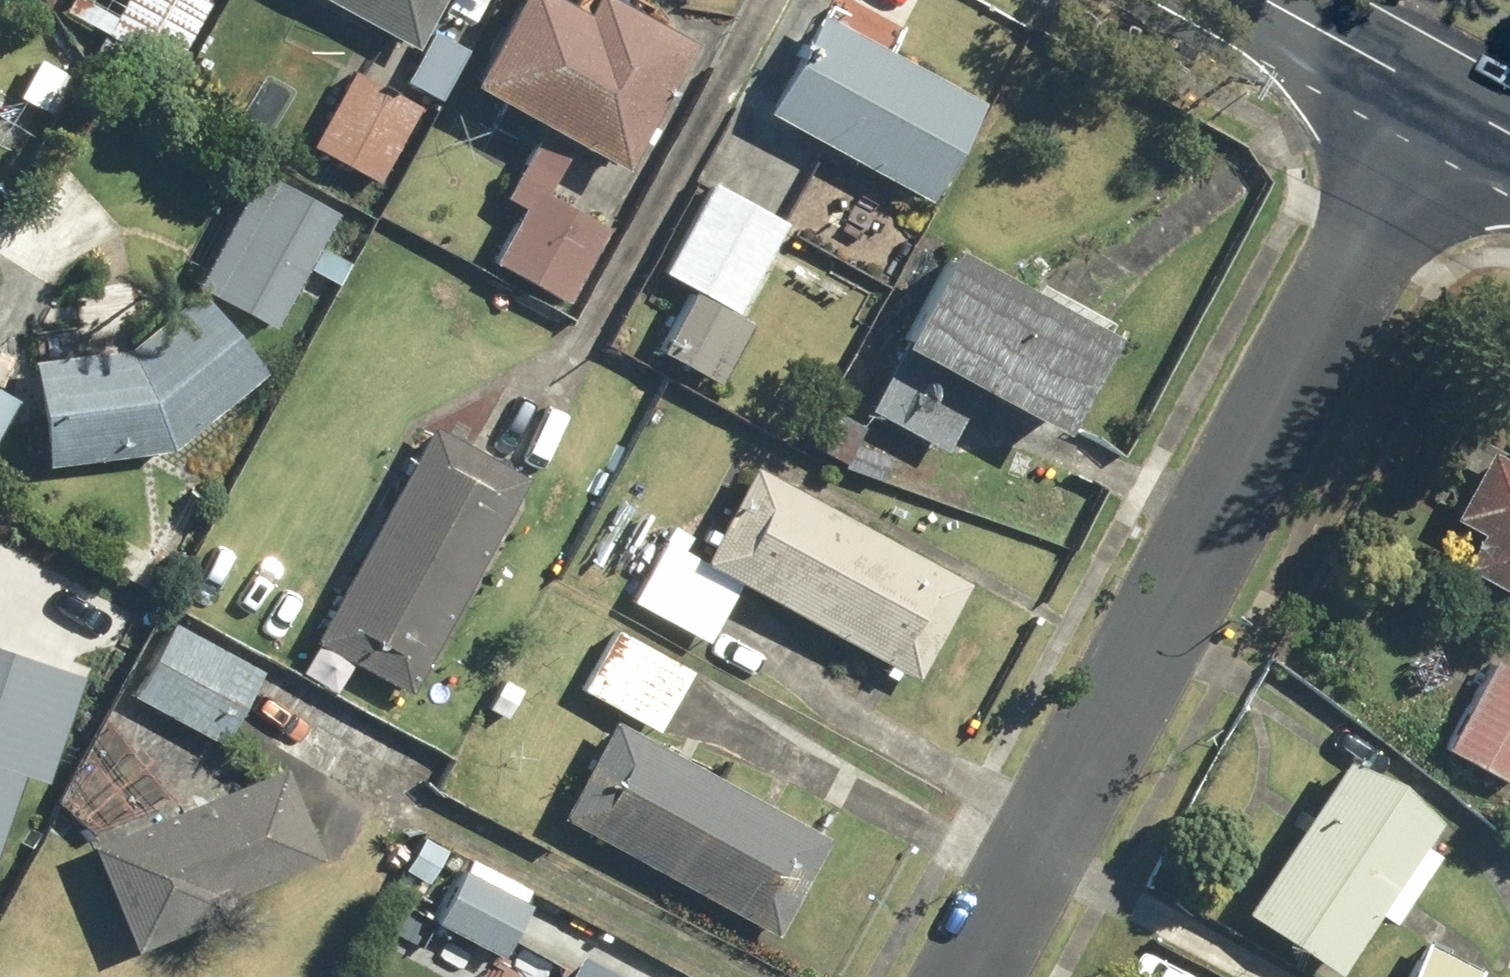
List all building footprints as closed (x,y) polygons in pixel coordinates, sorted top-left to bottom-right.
[(84,20),(173,68),(210,0),(95,0),(84,20)] [(415,45),(440,0),(332,0),(415,45)] [(693,39),(621,0),(589,0),(584,8),(569,0),(513,0),(469,79),(546,121),(506,195),(524,205),(494,259),(569,299),(610,226),(546,191),(576,137),(625,164),(693,39)] [(929,198),(983,99),(821,11),(766,109),(929,198)] [(420,104),(353,68),(312,143),(378,179),(420,104)] [(336,209),(258,167),(195,283),(273,325),(336,209)] [(788,222),(713,180),(663,270),(694,286),(660,348),(719,381),(753,320),(738,312),(788,222)] [(1033,286),(952,242),(899,339),(905,342),(869,407),(944,448),(980,383),(1060,427),(1113,329),(1106,325),(1109,318),(1037,279),(1033,286)] [(127,346),(33,357),(47,463),(172,447),(265,369),(198,287),(127,346)] [(474,446),(433,424),(315,639),(411,691),(528,478),(534,481),(570,416),(509,383),(474,446)] [(17,395),(0,386),(0,427),(17,395)] [(1490,447),(1492,445),(1470,433),(1435,498),(1457,510),(1454,516),(1481,531),(1463,564),(1509,590),(1509,458),(1490,447)] [(755,463),(702,558),(918,677),(971,582),(755,463)] [(742,581),(667,539),(634,599),(708,640),(742,581)] [(203,632),(175,617),(133,694),(200,730),(197,735),(215,745),(218,740),(222,742),(262,668),(201,636),(203,632)] [(659,730),(692,670),(617,627),(583,687),(659,730)] [(24,771),(48,779),(85,669),(0,641),(0,840),(24,771)] [(1496,658),(1448,747),(1509,781),(1509,665),(1496,658)] [(831,836),(615,718),(561,815),(778,934),(831,836)] [(1440,818),(1346,756),(1244,908),(1338,971),(1384,903),(1402,915),(1447,848),(1428,836),(1440,818)] [(282,764),(91,843),(134,947),(231,907),(225,893),(319,854),(282,764)] [(502,955),(530,903),(463,868),(436,920),(502,955)] [(1427,943),(1409,976),(1478,976),(1482,970),(1427,943)] [(580,951),(565,976),(627,976),(580,951)]
